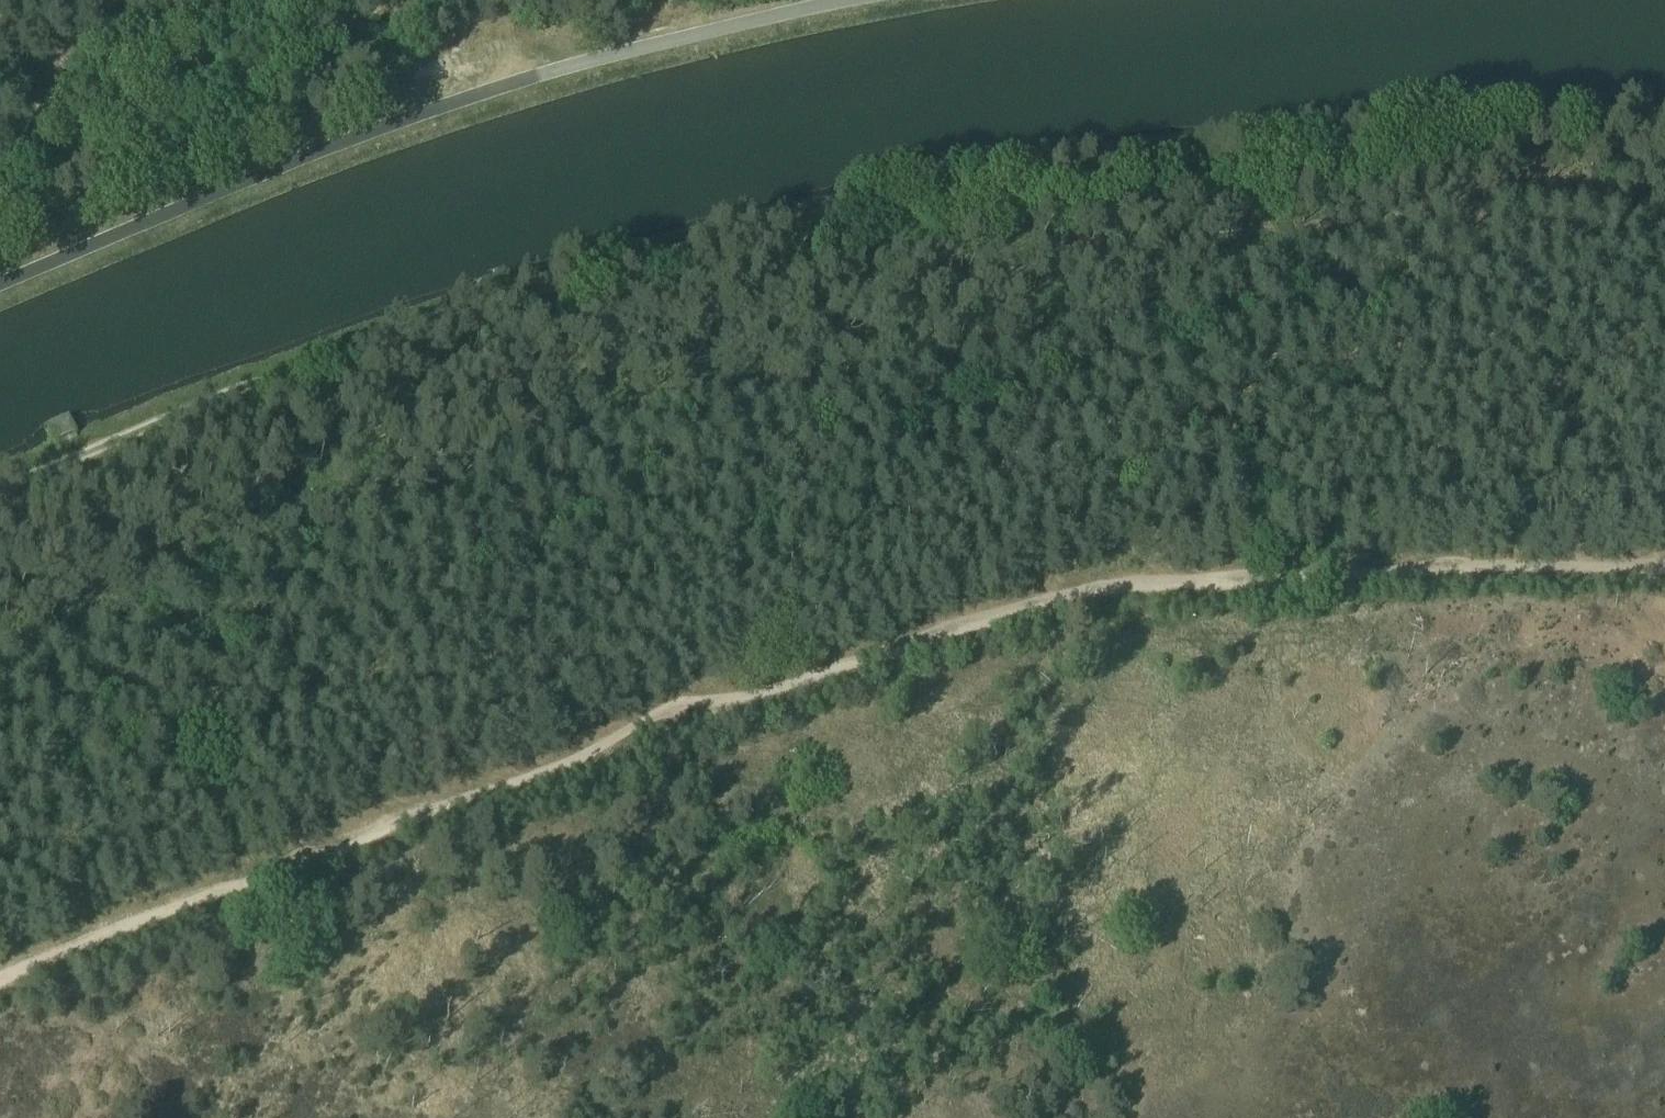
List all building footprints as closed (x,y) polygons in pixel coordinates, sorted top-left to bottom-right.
[(76,429),(70,414),(42,426),(48,441),(51,448),(79,436),(76,429)]
